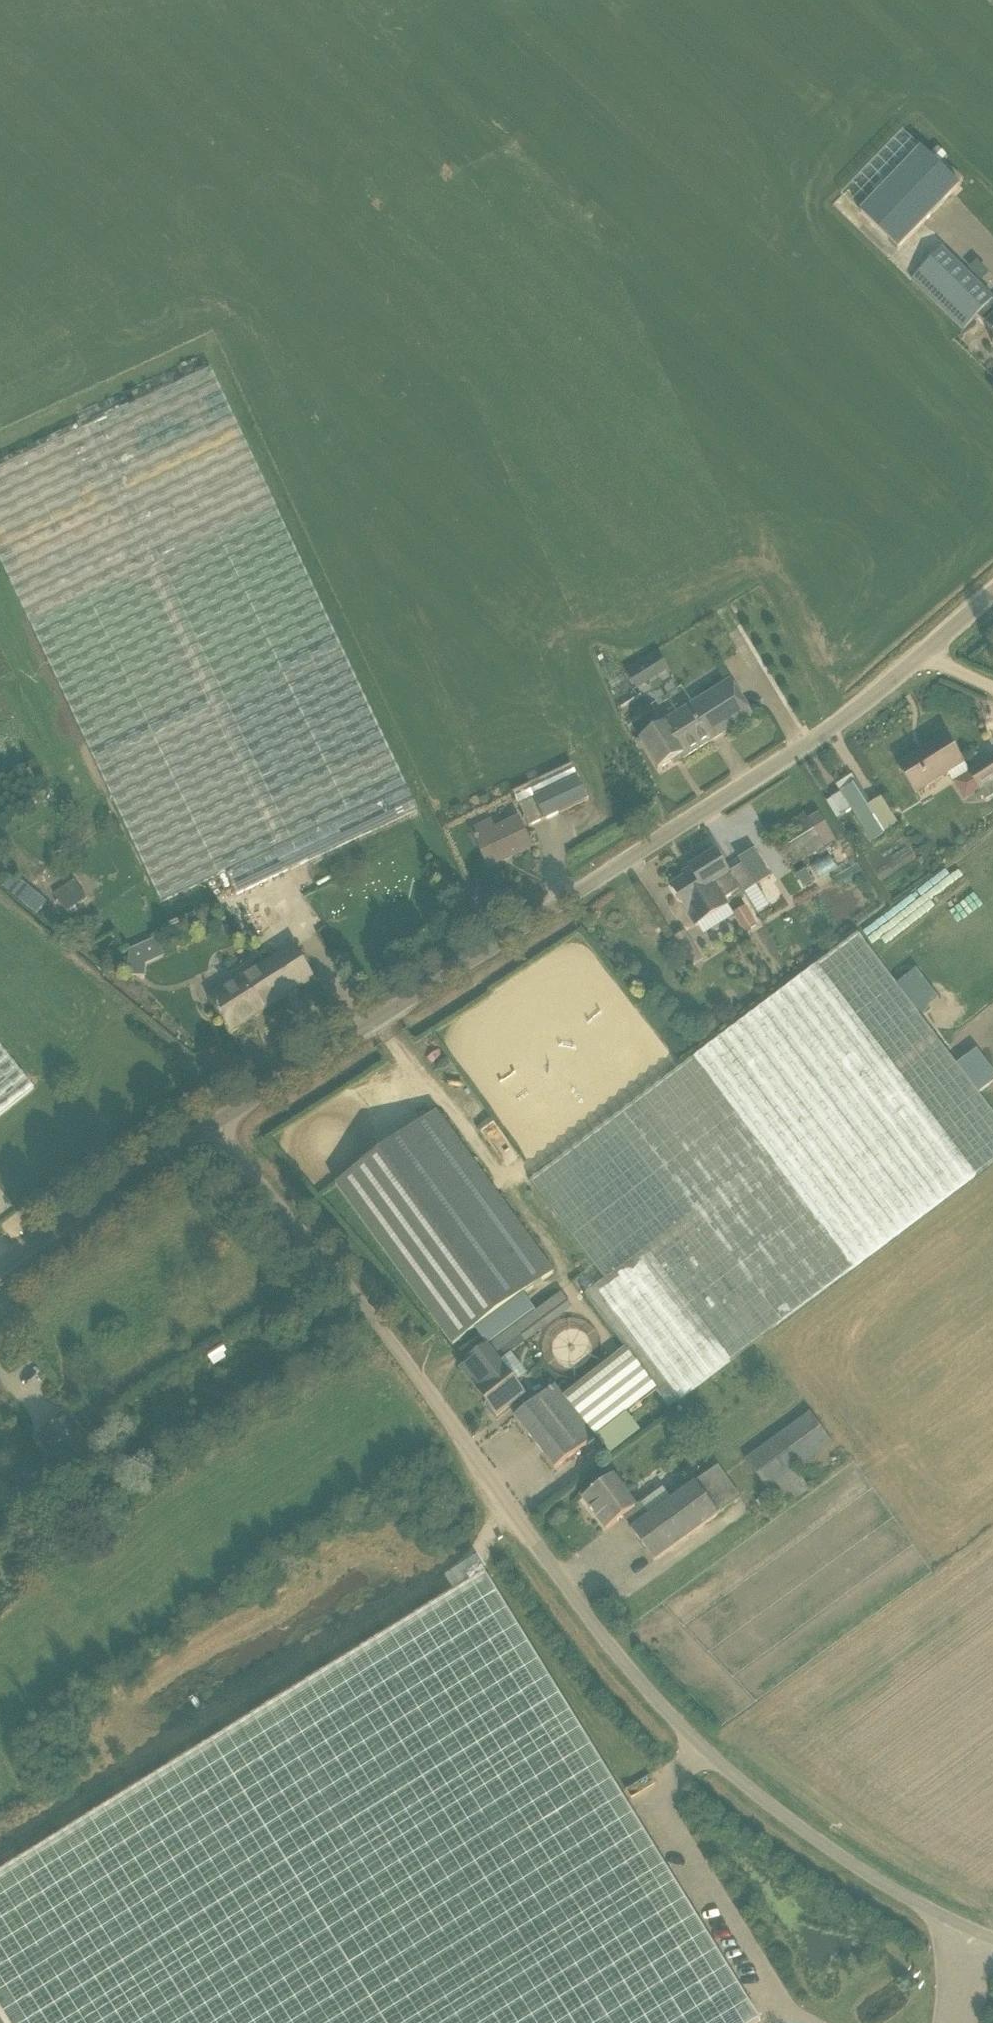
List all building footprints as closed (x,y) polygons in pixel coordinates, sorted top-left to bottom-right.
[(947,156),(938,147),(930,155),(939,164),(947,156)] [(861,213),(899,249),(960,186),(923,150),(861,213)] [(912,280),(963,331),(978,316),(986,325),(992,331),(992,299),(968,274),(942,249),(912,280)] [(977,260),(967,268),(978,282),(989,273),(977,260)] [(273,878),(418,810),(408,786),(277,507),(212,368),(0,466),(0,559),(30,623),(84,738),(161,902),(228,871),(239,894),(273,878)] [(636,663),(623,671),(624,672),(636,691),(648,683),(670,670),(657,650),(636,663)] [(752,716),(731,682),(664,724),(665,727),(641,742),(659,770),(682,755),(684,758),(752,716)] [(899,765),(916,793),(963,763),(946,736),(899,765)] [(969,773),(954,783),(965,800),(980,790),(986,800),(992,796),(992,759),(969,773)] [(853,776),(837,786),(841,793),(852,810),(871,841),(887,831),(870,804),(853,776)] [(578,778),(519,805),(529,827),(541,821),(545,819),(545,820),(555,815),(585,801),(588,800),(578,778)] [(771,836),(790,867),(835,840),(818,813),(809,819),(806,814),(771,836)] [(491,822),(472,831),(489,867),(532,847),(519,819),(495,831),(491,822)] [(732,874),(730,876),(733,881),(735,879),(735,880),(744,894),(757,886),(771,877),(754,850),(739,860),(742,865),(731,872),(732,874)] [(684,879),(672,887),(689,914),(696,925),(698,924),(701,922),(702,922),(717,912),(728,905),(729,904),(726,900),(725,899),(739,890),(733,881),(730,876),(729,875),(730,874),(716,852),(689,869),(692,874),(684,879)] [(806,870),(797,876),(803,887),(813,882),(806,870)] [(13,873),(3,885),(36,913),(47,901),(13,873)] [(55,892),(67,910),(87,897),(74,879),(55,892)] [(746,906),(734,913),(742,927),(754,920),(746,906)] [(480,1392),(479,1393),(497,1417),(511,1406),(518,1414),(515,1416),(557,1470),(596,1439),(595,1438),(656,1391),(671,1410),(853,1269),(992,1163),(992,1113),(858,934),(529,1183),(605,1282),(584,1297),(624,1349),(563,1396),(555,1385),(531,1404),(524,1395),(525,1394),(507,1371),(506,1371),(498,1361),(487,1347),(461,1368),(480,1392)] [(116,979),(145,969),(144,964),(165,956),(158,939),(107,957),(116,979)] [(225,991),(210,1001),(231,1033),(315,978),(295,946),(250,975),(245,978),(242,974),(222,987),(225,991)] [(699,954),(687,961),(691,968),(703,961),(699,954)] [(33,1088),(0,1047),(0,1115),(33,1088)] [(336,1184),(454,1346),(475,1330),(524,1294),(553,1273),(436,1111),(336,1184)] [(488,1347),(487,1347),(498,1361),(526,1340),(523,1336),(570,1302),(562,1292),(536,1310),(487,1345),(488,1347)] [(211,1362),(224,1355),(227,1353),(222,1345),(207,1355),(211,1362)] [(810,1413),(748,1458),(769,1489),(795,1470),(797,1469),(832,1444),(810,1413)] [(686,1427),(685,1416),(671,1418),(672,1429),(686,1427)] [(35,1481),(47,1472),(43,1467),(31,1476),(35,1481)] [(615,1477),(584,1499),(606,1530),(622,1518),(627,1515),(635,1526),(631,1529),(654,1562),(719,1515),(696,1483),(696,1482),(672,1500),(663,1488),(641,1504),(640,1504),(636,1507),(615,1477)] [(759,2020),(485,1576),(0,1875),(0,2011),(7,2022),(755,2022),(759,2020)]
